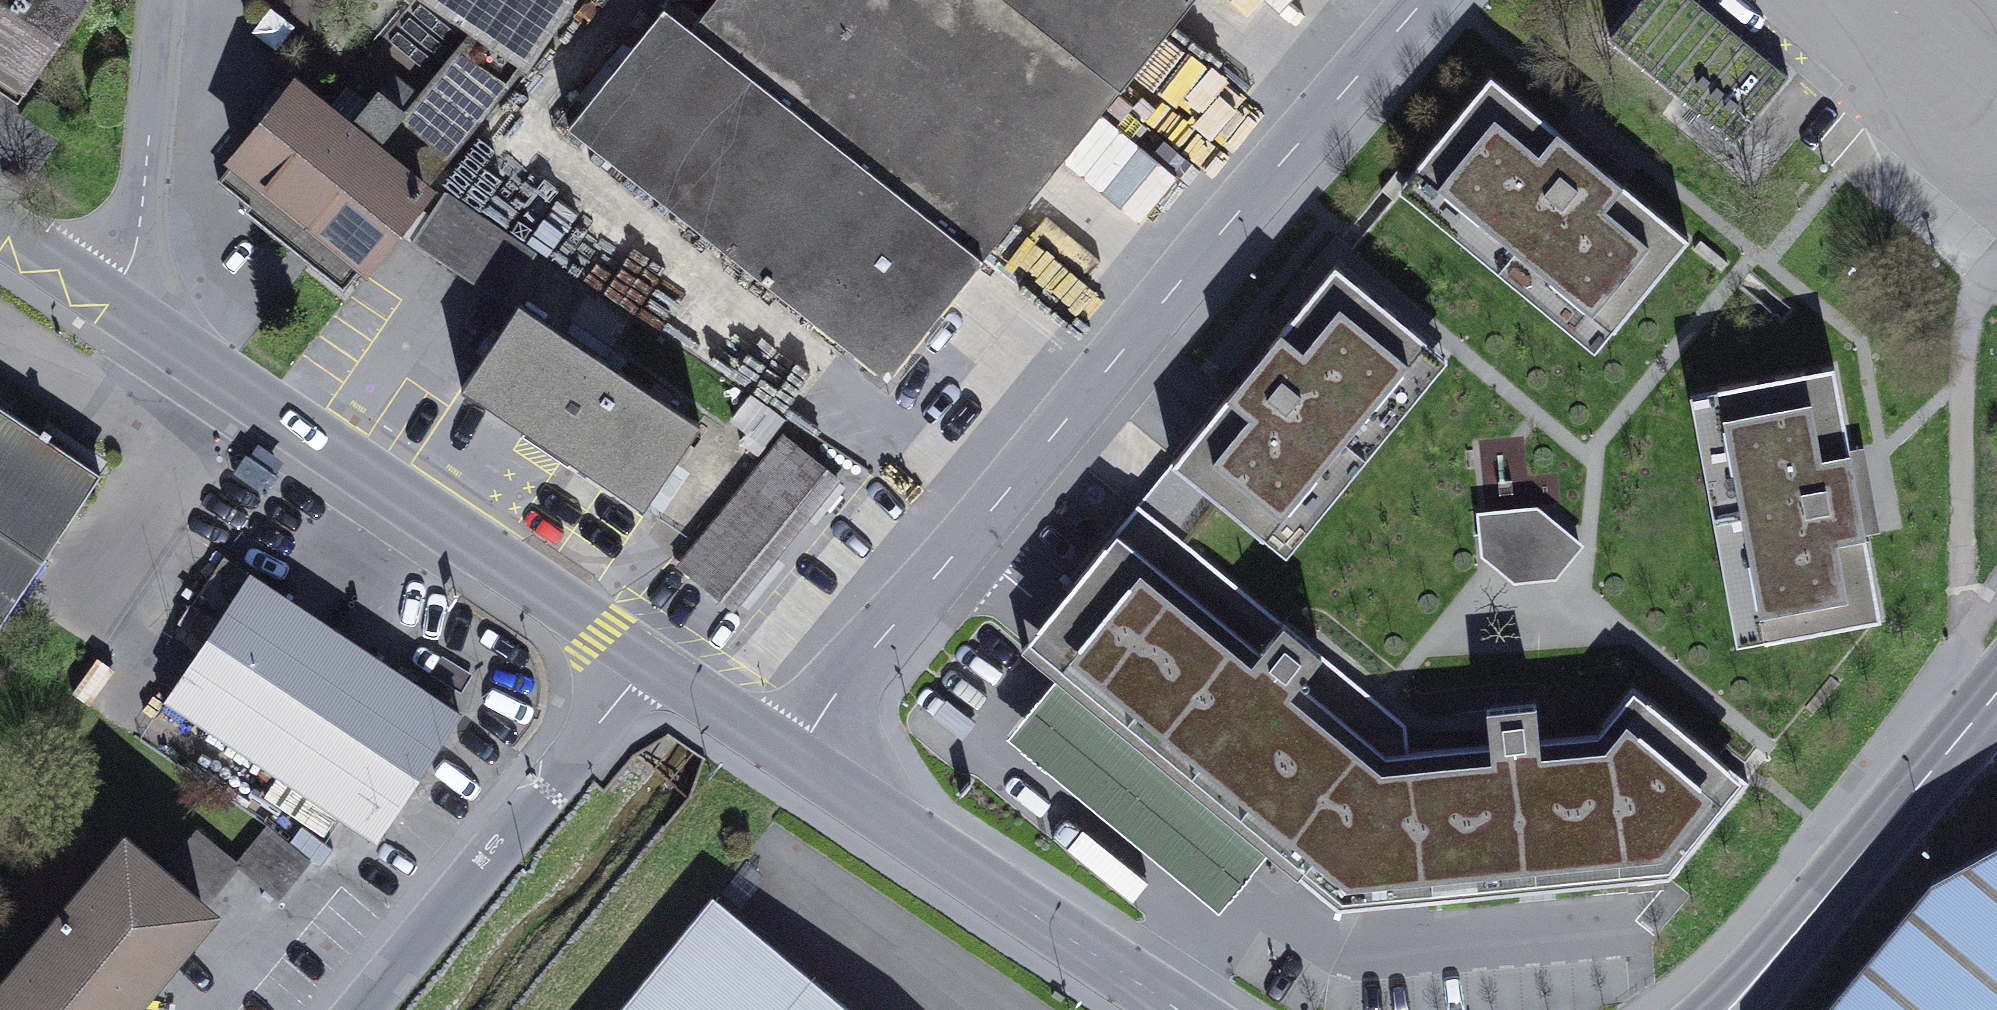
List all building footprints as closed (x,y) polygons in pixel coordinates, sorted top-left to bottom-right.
[(81,0),(0,0),(0,94),(13,102),(81,0)] [(376,151),(424,190),(526,64),(568,0),(464,0),(454,14),(476,28),(407,113),(376,151)] [(454,14),(464,0),(433,0),(454,14)] [(694,29),(983,259),(1190,0),(717,0),(694,29)] [(1696,0),(1641,0),(1610,38),(1735,141),(1789,76),(1696,0)] [(571,126),(888,378),(983,259),(694,29),(666,7),(571,126)] [(1614,329),(1689,239),(1491,76),(1416,167),(1418,168),(1613,329),(1614,329)] [(417,95),(394,77),(369,105),(358,119),(364,124),(356,134),(328,112),(297,87),(258,135),(222,180),(289,234),(348,281),(424,190),(376,151),(407,113),(404,111),(417,95)] [(347,88),(342,95),(328,112),(356,134),(364,124),(358,119),(369,105),(347,88)] [(1595,351),(1613,329),(1418,168),(1399,190),(1595,351)] [(412,241),(504,302),(537,252),(446,191),(412,241)] [(1425,341),(1426,340),(1335,266),(1176,458),(1172,463),(1263,538),(1264,537),(1425,341)] [(621,492),(643,506),(699,422),(519,302),(463,387),(493,407),(582,466),(621,492)] [(1264,537),(1286,555),(1448,359),(1425,341),(1264,537)] [(1765,640),(1881,619),(1834,367),(1719,388),(1719,389),(1765,639),(1765,640)] [(1737,644),(1765,639),(1719,389),(1691,395),(1737,644)] [(777,418),(752,400),(737,422),(762,439),(777,418)] [(101,474),(47,437),(51,432),(44,428),(41,433),(0,405),(0,624),(101,474)] [(786,436),(681,566),(689,573),(732,607),(837,478),(786,436)] [(537,532),(605,577),(645,518),(638,513),(643,506),(621,492),(582,466),(537,532)] [(1536,704),(1487,709),(1491,744),(1492,760),(1402,769),(1401,756),(1409,756),(1409,752),(1406,725),(1138,505),(1136,508),(1051,611),(1038,627),(1105,683),(1293,837),(1312,853),(1294,875),(1305,883),(1338,911),(1387,906),(1524,893),(1550,890),(1627,883),(1628,892),(1663,889),(1662,879),(1669,879),(1748,783),(1633,687),(1602,725),(1604,727),(1617,737),(1607,749),(1541,755),(1539,739),(1536,704)] [(1480,515),(1483,555),(1515,582),(1555,577),(1580,546),(1537,510),(1480,515)] [(167,698),(376,837),(460,713),(224,556),(193,604),(218,621),(167,698)] [(1294,875),(1312,853),(1293,837),(1105,683),(1038,627),(1020,649),(1056,678),(1007,737),(1219,911),(1267,852),(1294,875)] [(1541,755),(1607,749),(1617,737),(1604,727),(1598,734),(1539,739),(1541,755)] [(1402,769),(1492,760),(1491,744),(1409,752),(1409,756),(1401,756),(1402,769)] [(278,899),(310,861),(267,826),(236,863),(196,830),(164,869),(206,904),(238,865),(278,899)] [(1931,878),(1824,1009),(1996,1009),(1996,844),(1931,878)] [(202,910),(124,845),(63,917),(60,914),(41,937),(44,940),(0,991),(0,1009),(118,1009),(202,910)] [(712,898),(620,1009),(850,1009),(712,898)]
